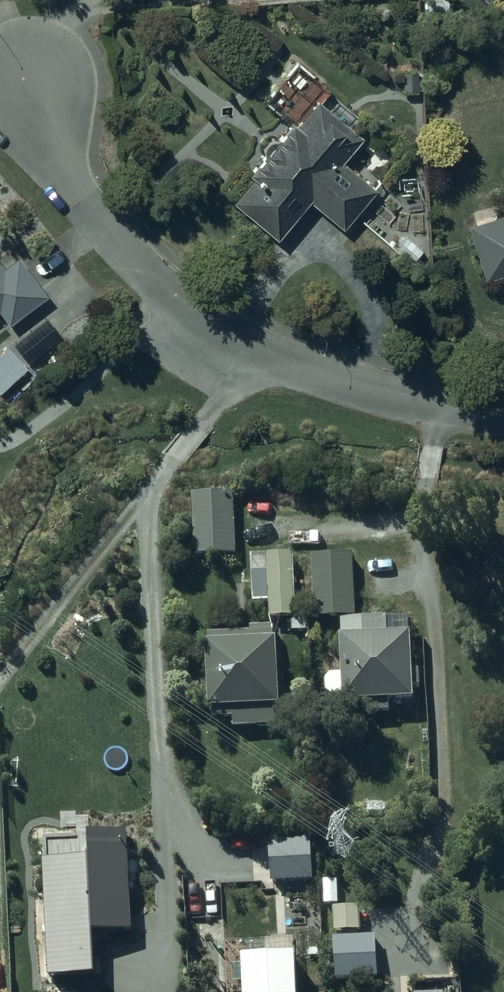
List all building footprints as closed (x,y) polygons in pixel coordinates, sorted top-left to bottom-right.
[(429,13),(451,13),(451,0),(429,0),(429,13)] [(363,132),(318,94),(297,118),(293,114),(249,166),(257,172),(236,196),(279,233),(310,196),(344,224),(378,184),(344,155),(363,132)] [(470,221),(486,276),(503,271),(503,212),(470,221)] [(11,321),(49,290),(18,252),(5,263),(0,257),(0,307),(11,321)] [(8,342),(0,349),(0,388),(27,362),(8,342)] [(233,492),(193,493),(195,552),(235,551),(233,492)] [(293,551),(269,551),(270,569),(253,570),(254,601),(270,601),(270,617),(295,616),(293,551)] [(353,552),(311,552),(312,614),(354,613),(353,552)] [(389,615),(343,616),(343,632),(341,632),(342,673),(326,674),(327,694),(344,694),(344,700),(367,699),(367,711),(390,710),(390,698),(415,697),(414,683),(420,683),(419,646),(416,646),(416,643),(413,643),(412,629),(389,630),(389,615)] [(252,631),(210,632),(210,640),(208,640),(210,705),(214,705),(214,717),(233,716),(234,724),(276,723),(275,702),(279,702),(277,636),(275,637),(274,624),(252,625),(252,631)] [(127,829),(40,834),(47,972),(101,970),(99,929),(132,928),(127,829)] [(313,838),(269,840),(271,883),(314,882),(313,838)] [(336,902),(336,907),(337,933),(363,932),(362,901),(336,902)] [(244,952),(245,991),(300,991),(299,950),(295,951),(294,937),(266,938),(267,951),(244,952)]
